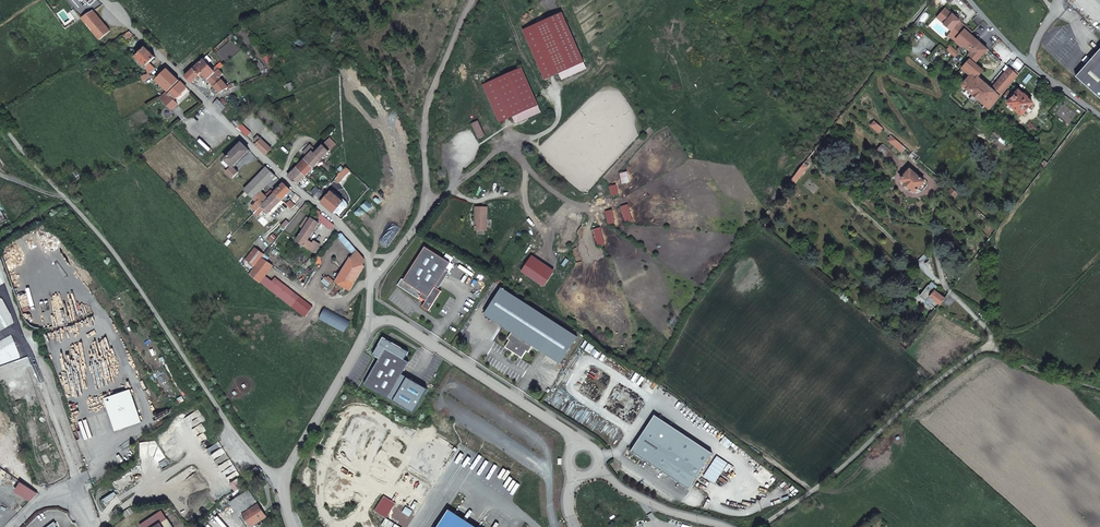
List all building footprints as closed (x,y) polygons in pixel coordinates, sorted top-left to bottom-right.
[(945,8),(941,12),(944,15),(941,19),(945,22),(944,23),(951,30),(951,31),(949,34),(955,40),(964,29),(966,26),(960,21),(960,20),(952,13),(952,14),(945,8)] [(81,18),(82,18),(100,40),(111,30),(93,10),(81,18)] [(558,12),(520,29),(521,32),(558,15),(582,69),(583,68),(558,12)] [(944,15),(941,12),(936,17),(951,31),(951,30),(944,23),(945,22),(941,19),(944,15)] [(558,15),(521,32),(543,79),(556,73),(558,79),(582,69),(558,15)] [(989,50),(970,34),(964,29),(955,40),(962,45),(970,53),(968,55),(975,62),(984,52),(985,54),(989,50)] [(947,36),(960,47),(962,45),(955,40),(949,34),(947,36)] [(949,45),(945,50),(954,57),(957,53),(949,45)] [(146,66),(156,57),(145,46),(136,55),(136,56),(135,57),(137,58),(138,58),(146,66)] [(1076,76),(1099,97),(1099,49),(1076,76)] [(203,59),(194,67),(199,74),(202,73),(208,79),(217,70),(213,66),(211,68),(203,59)] [(976,97),(988,107),(1000,93),(1002,91),(1017,75),(1009,67),(991,88),(977,76),(983,70),(968,59),(961,67),(969,74),(960,83),(966,88),(962,92),(973,102),(976,97)] [(194,67),(185,76),(191,82),(197,77),(199,74),(194,67)] [(519,67),(480,85),(497,122),(511,116),(513,122),(516,122),(537,112),(538,110),(536,105),(536,104),(519,67)] [(168,91),(179,80),(167,68),(156,79),(168,91)] [(229,89),(235,86),(234,83),(233,84),(232,83),(226,85),(219,77),(223,73),(218,69),(217,70),(208,79),(209,81),(208,82),(212,85),(213,84),(216,88),(212,90),(216,94),(228,87),(229,89)] [(168,93),(167,93),(162,98),(173,109),(179,103),(176,100),(177,99),(180,102),(191,91),(180,81),(168,93)] [(1010,98),(1002,91),(1000,93),(1008,101),(1007,102),(1021,114),(1032,102),(1027,97),(1027,96),(1023,93),(1023,94),(1018,89),(1010,98)] [(226,107),(217,99),(212,104),(221,112),(226,107)] [(239,122),(235,118),(231,122),(235,126),(238,123),(239,122)] [(883,127),(875,120),(872,124),(879,131),(883,127)] [(470,123),(477,138),(482,136),(474,121),(470,123)] [(235,126),(246,136),(249,133),(238,123),(235,126)] [(1000,138),(1003,135),(996,130),(994,132),(1000,138)] [(255,144),(266,154),(272,148),(258,135),(254,139),(257,142),(255,144)] [(902,150),(905,146),(893,136),(890,139),(902,150)] [(317,151),(312,147),(311,149),(321,159),(336,144),(330,138),(317,151)] [(249,149),(241,142),(225,159),(233,166),(249,149)] [(890,149),(883,143),(878,149),(885,155),(890,149)] [(311,149),(312,147),(310,145),(303,152),(306,154),(311,149)] [(321,159),(311,149),(306,154),(307,155),(304,159),(313,167),(321,159)] [(233,166),(225,159),(222,162),(229,170),(233,166)] [(305,176),(313,167),(304,159),(296,167),(305,176)] [(346,167),(345,161),(340,161),(341,162),(338,166),(334,171),(333,174),(335,176),(337,178),(339,176),(338,175),(346,167)] [(795,175),(799,178),(808,166),(804,163),(795,175)] [(233,166),(229,170),(226,173),(231,178),(238,171),(233,166)] [(244,190),(261,207),(268,199),(260,191),(276,175),(267,166),(244,190)] [(305,176),(296,167),(288,175),(297,184),(305,176)] [(337,178),(335,179),(339,182),(350,170),(346,167),(338,175),(339,176),(337,178)] [(924,181),(910,168),(901,178),(915,192),(924,181)] [(320,189),(323,193),(329,187),(323,182),(318,188),(320,189)] [(275,192),(282,199),(290,190),(284,183),(275,192)] [(321,202),(333,213),(343,201),(338,196),(339,195),(336,193),(335,195),(330,191),(321,202)] [(261,207),(264,210),(268,213),(282,199),(275,192),(268,199),(261,207)] [(355,204),(360,198),(356,195),(351,201),(355,204)] [(292,200),(288,204),(291,207),(293,209),(297,204),(292,200)] [(261,207),(256,211),(259,215),(264,210),(261,207)] [(474,207),(474,230),(486,230),(486,207),(474,207)] [(332,222),(325,216),(321,221),(324,223),(323,225),(329,230),(336,229),(335,225),(332,222)] [(297,241),(313,255),(320,247),(315,243),(313,245),(309,241),(321,226),(311,218),(308,223),(304,220),(300,227),(304,229),(297,241)] [(282,225),(285,228),(290,222),(286,219),(282,225)] [(576,231),(579,234),(584,227),(581,225),(576,231)] [(348,240),(342,240),(354,254),(356,250),(348,240)] [(402,280),(398,286),(419,300),(420,298),(426,302),(422,307),(429,312),(442,292),(435,288),(451,264),(425,247),(404,281),(402,280)] [(246,259),(255,267),(262,258),(263,256),(254,249),(246,259)] [(351,258),(363,265),(364,259),(356,250),(354,254),(351,258)] [(552,268),(529,254),(520,268),(544,282),(552,268)] [(336,281),(350,290),(365,266),(363,265),(351,258),(350,257),(336,281)] [(272,266),(262,258),(255,267),(249,274),(260,282),(264,276),(272,266)] [(271,281),(264,276),(260,282),(292,307),(298,297),(274,278),(271,281)] [(944,298),(928,285),(919,296),(923,299),(936,309),(944,298)] [(577,334),(500,288),(484,316),(512,333),(508,339),(510,341),(506,348),(522,358),(526,351),(528,352),(532,346),(560,363),(577,334)] [(387,339),(383,337),(373,355),(380,359),(365,385),(414,413),(428,389),(402,375),(409,363),(404,360),(409,352),(393,343),(392,343),(390,343),(387,341),(387,339)] [(142,420),(130,388),(105,398),(116,430),(142,420)] [(655,415),(632,451),(644,459),(689,489),(713,453),(655,415)] [(632,451),(630,454),(642,462),(644,459),(632,451)] [(233,491),(244,484),(239,476),(228,484),(233,491)] [(23,481),(17,491),(31,500),(39,492),(23,481)] [(229,502),(246,526),(250,526),(266,516),(247,490),(229,502)] [(115,491),(102,500),(104,503),(117,495),(115,491)] [(130,507),(123,512),(126,517),(133,512),(130,507)] [(454,517),(447,513),(438,526),(447,526),(454,517)] [(160,524),(160,523),(156,517),(150,520),(154,526),(162,526),(160,524)] [(447,526),(470,526),(454,517),(447,526)] [(167,519),(160,523),(160,524),(162,526),(172,526),(167,519)]
